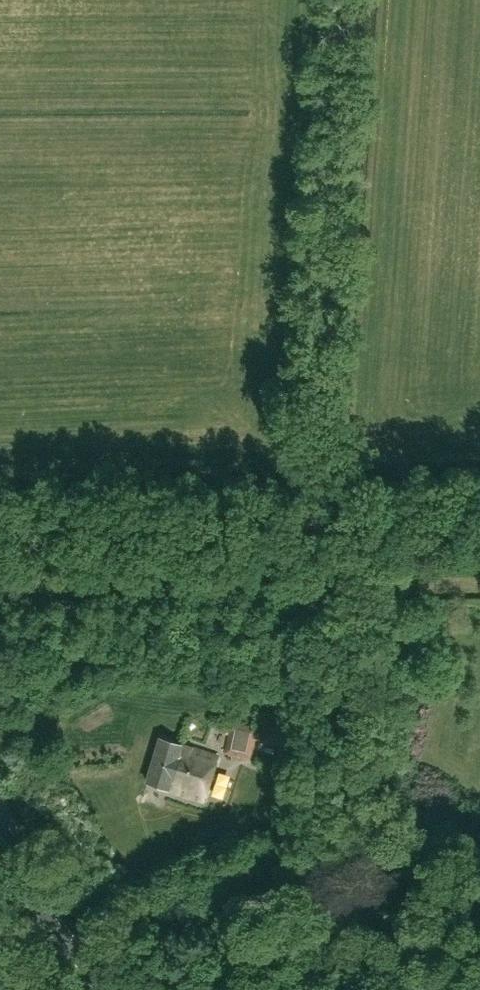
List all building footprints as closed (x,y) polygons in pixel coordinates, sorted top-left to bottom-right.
[(256,729),(233,724),(227,751),(250,756),(256,729)] [(161,738),(148,782),(205,802),(217,756),(161,738)]
